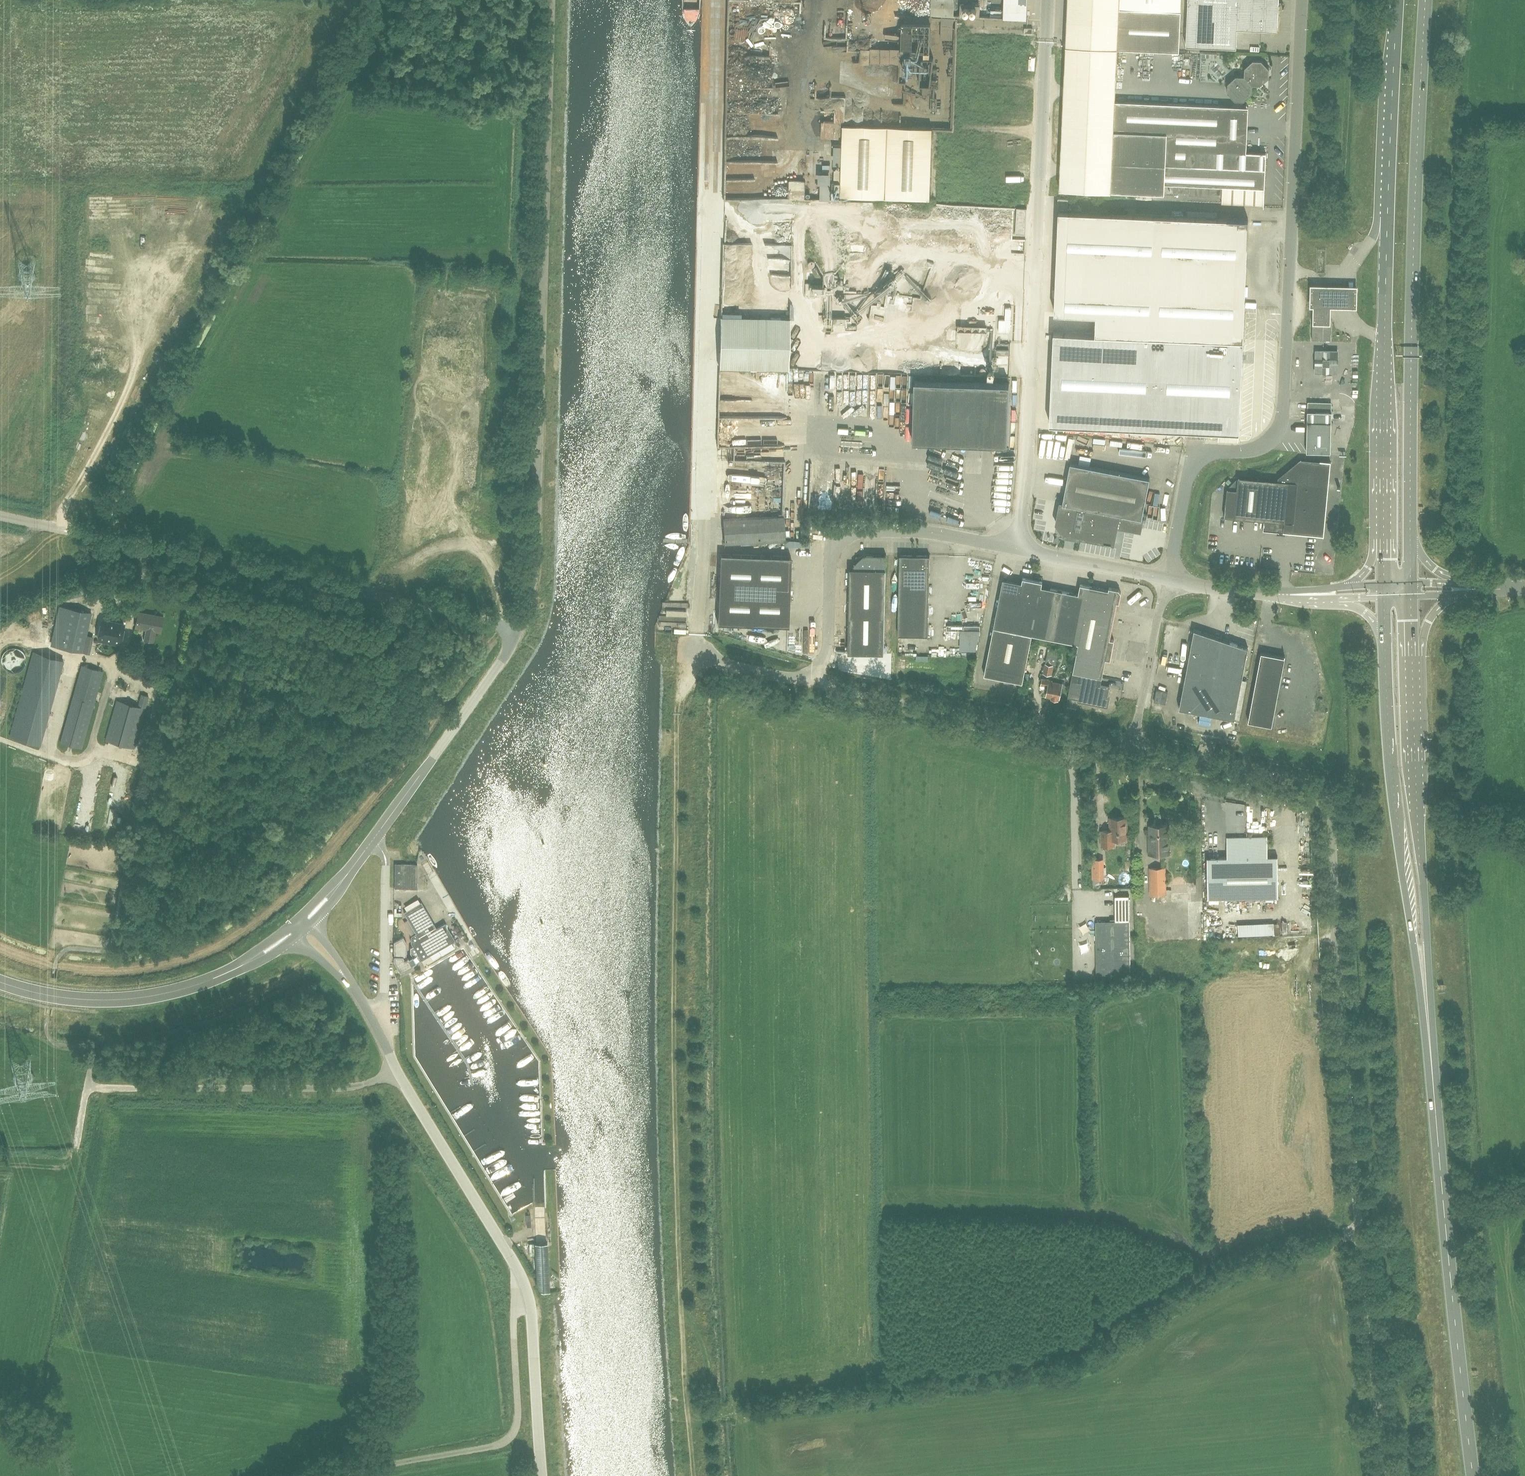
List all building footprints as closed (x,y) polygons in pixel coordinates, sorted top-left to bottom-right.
[(1066,46),(1117,48),(1179,51),(1180,11),(1119,8),(1119,0),(1068,0),(1066,46)] [(1180,11),(1181,0),(1119,0),(1119,8),(1180,11)] [(1237,47),(1237,28),(1278,30),(1279,0),(1188,0),(1186,45),(1237,47)] [(980,5),(960,4),(960,16),(980,17),(980,5)] [(1223,106),(1115,101),(1117,48),(1066,46),(1060,190),(1174,195),(1174,192),(1189,193),(1188,195),(1204,196),(1204,202),(1264,205),(1266,153),(1226,151),(1228,111),(1223,106)] [(1262,60),(1253,60),(1245,67),(1244,76),(1236,75),(1228,83),(1227,92),(1235,100),(1244,101),(1252,93),(1252,85),(1261,85),(1269,77),(1269,69),(1262,60)] [(843,125),(841,196),(930,199),(932,127),(843,125)] [(1058,198),(1057,209),(1067,210),(1068,199),(1058,198)] [(1026,235),(1027,209),(1017,208),(1016,234),(1026,235)] [(1059,211),(1055,312),(1096,314),(1096,333),(1243,340),(1248,219),(1059,211)] [(827,290),(827,280),(814,280),(814,289),(827,290)] [(847,294),(861,293),(860,282),(840,283),(840,289),(847,288),(847,294)] [(1329,319),(1330,307),(1356,307),(1356,286),(1313,286),(1312,307),(1314,307),(1314,318),(1329,319)] [(790,318),(740,317),(721,316),(721,319),(720,319),(719,368),(788,370),(790,318)] [(1313,322),(1312,340),(1331,340),(1331,322),(1313,322)] [(1005,329),(1004,342),(1015,343),(1015,329),(1005,329)] [(1096,333),(1054,332),(1050,424),(1204,430),(1239,432),(1243,340),(1096,333)] [(1001,354),(1013,354),(1013,347),(1001,346),(1001,354)] [(1007,444),(1009,384),(915,380),(913,441),(1007,444)] [(1308,411),(1331,411),(1331,403),(1309,402),(1308,411)] [(1331,411),(1308,411),(1307,452),(1331,453),(1332,411),(1331,411)] [(1278,481),(1238,477),(1237,489),(1227,488),(1224,517),(1280,522),(1280,527),(1284,527),(1283,532),(1324,536),(1331,462),(1320,461),(1301,459),(1278,477),(1278,481)] [(1142,518),(1150,478),(1071,463),(1063,503),(1061,502),(1057,523),(1064,534),(1114,543),(1115,535),(1118,536),(1121,534),(1122,530),(1141,534),(1144,519),(1142,518)] [(784,516),(753,517),(722,519),(724,544),(786,541),(784,516)] [(789,626),(791,557),(720,554),(718,623),(789,626)] [(848,653),(852,653),(884,654),(886,555),(864,554),(854,564),(854,568),(850,568),(848,653)] [(900,555),(898,635),(928,636),(930,556),(900,555)] [(1106,705),(1108,696),(1110,688),(1100,686),(1106,659),(1110,659),(1114,640),(1110,639),(1117,602),(1119,603),(1121,592),(1119,589),(1109,587),(1109,590),(1080,584),(1078,594),(1042,587),(1043,582),(1023,578),(1022,583),(1003,579),(984,675),(1023,682),(1032,634),(1078,643),(1068,698),(1106,705)] [(88,593),(92,602),(100,599),(96,590),(88,593)] [(51,632),(60,633),(63,634),(60,648),(89,655),(92,637),(87,636),(92,613),(60,607),(57,621),(54,620),(51,632)] [(135,627),(148,630),(147,633),(148,633),(146,640),(153,641),(155,631),(161,632),(163,616),(138,611),(135,627)] [(120,643),(124,624),(102,620),(98,639),(120,643)] [(1194,629),(1179,709),(1235,719),(1248,648),(1194,629)] [(1272,726),(1286,657),(1262,652),(1248,721),(1272,726)] [(66,668),(68,661),(40,653),(38,660),(66,668)] [(1047,655),(1045,663),(1042,673),(1052,675),(1054,665),(1057,665),(1058,657),(1047,655)] [(81,749),(103,672),(82,666),(60,743),(81,749)] [(46,683),(57,688),(61,678),(50,674),(46,683)] [(1059,699),(1062,684),(1052,682),(1052,680),(1042,678),(1041,685),(1048,686),(1046,696),(1051,697),(1052,697),(1052,698),(1058,699),(1059,698),(1059,699)] [(117,701),(106,741),(134,749),(148,697),(141,695),(138,707),(117,701)] [(1111,830),(1102,831),(1102,846),(1114,846),(1114,839),(1127,839),(1126,817),(1110,818),(1111,830)] [(1150,854),(1167,854),(1166,825),(1150,826),(1150,839),(1149,839),(1150,854)] [(1268,856),(1268,836),(1227,837),(1227,857),(1207,857),(1208,898),(1279,897),(1278,856),(1268,856)] [(1217,846),(1217,837),(1207,837),(1206,846),(1217,846)] [(417,888),(417,867),(417,864),(395,863),(395,887),(395,888),(417,888)] [(1156,894),(1161,893),(1164,890),(1166,890),(1165,868),(1150,868),(1151,890),(1153,890),(1156,894)] [(421,960),(455,940),(445,923),(437,928),(421,902),(403,913),(416,934),(411,937),(411,943),(421,960)] [(1096,921),(1097,974),(1131,974),(1130,921),(1096,921)] [(394,942),(394,952),(395,952),(395,961),(401,971),(411,965),(406,955),(405,944),(402,938),(394,942)] [(547,1220),(548,1209),(540,1209),(539,1219),(547,1220)] [(541,1243),(535,1243),(537,1283),(541,1291),(549,1291),(547,1243),(541,1243)]
